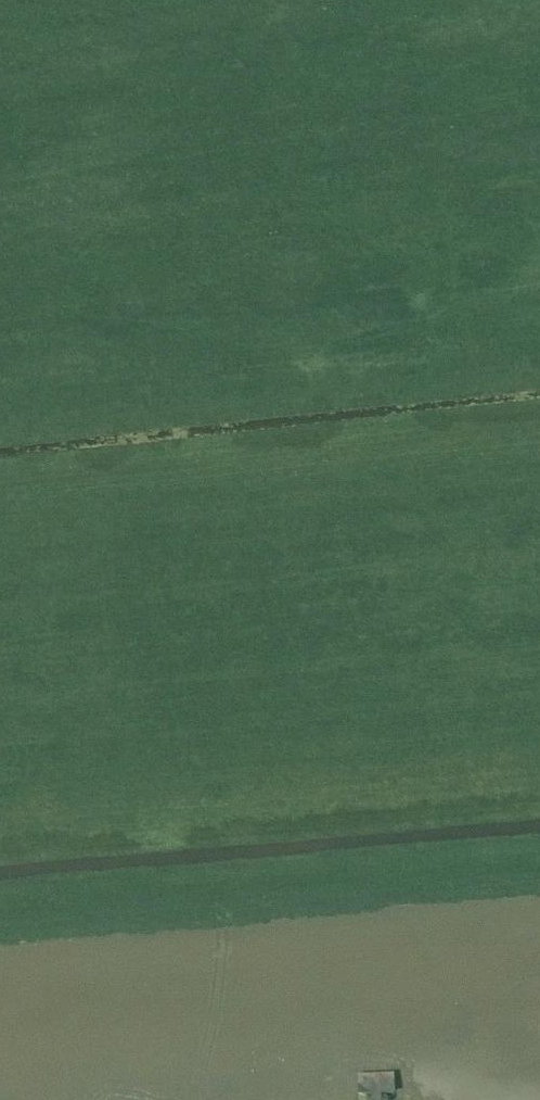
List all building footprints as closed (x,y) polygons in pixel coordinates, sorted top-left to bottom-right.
[(369,1097),(369,1099),(380,1099),(380,1096),(392,1096),(391,1074),(356,1076),(357,1098),(369,1097)]
